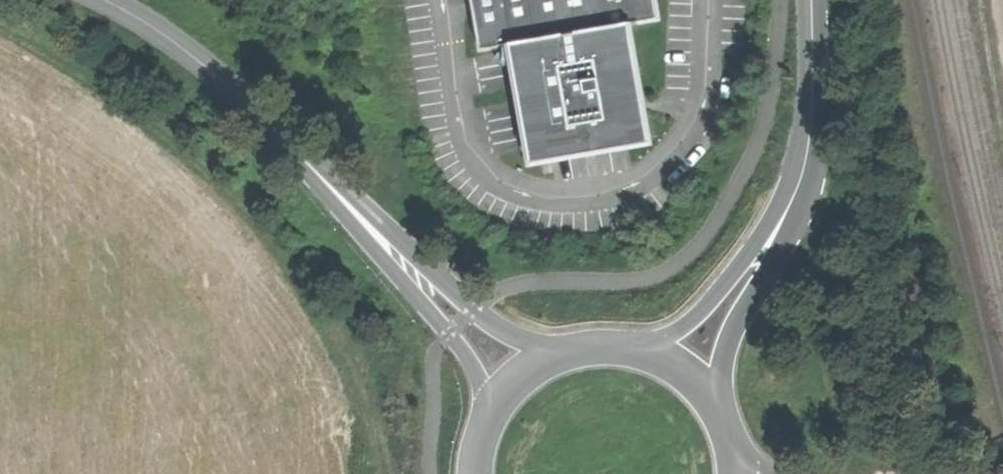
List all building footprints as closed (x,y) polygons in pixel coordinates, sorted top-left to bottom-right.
[(484,49),(513,43),(517,61),(550,154),(636,139),(637,50),(632,24),(664,18),(660,0),(475,0),(484,49)]
